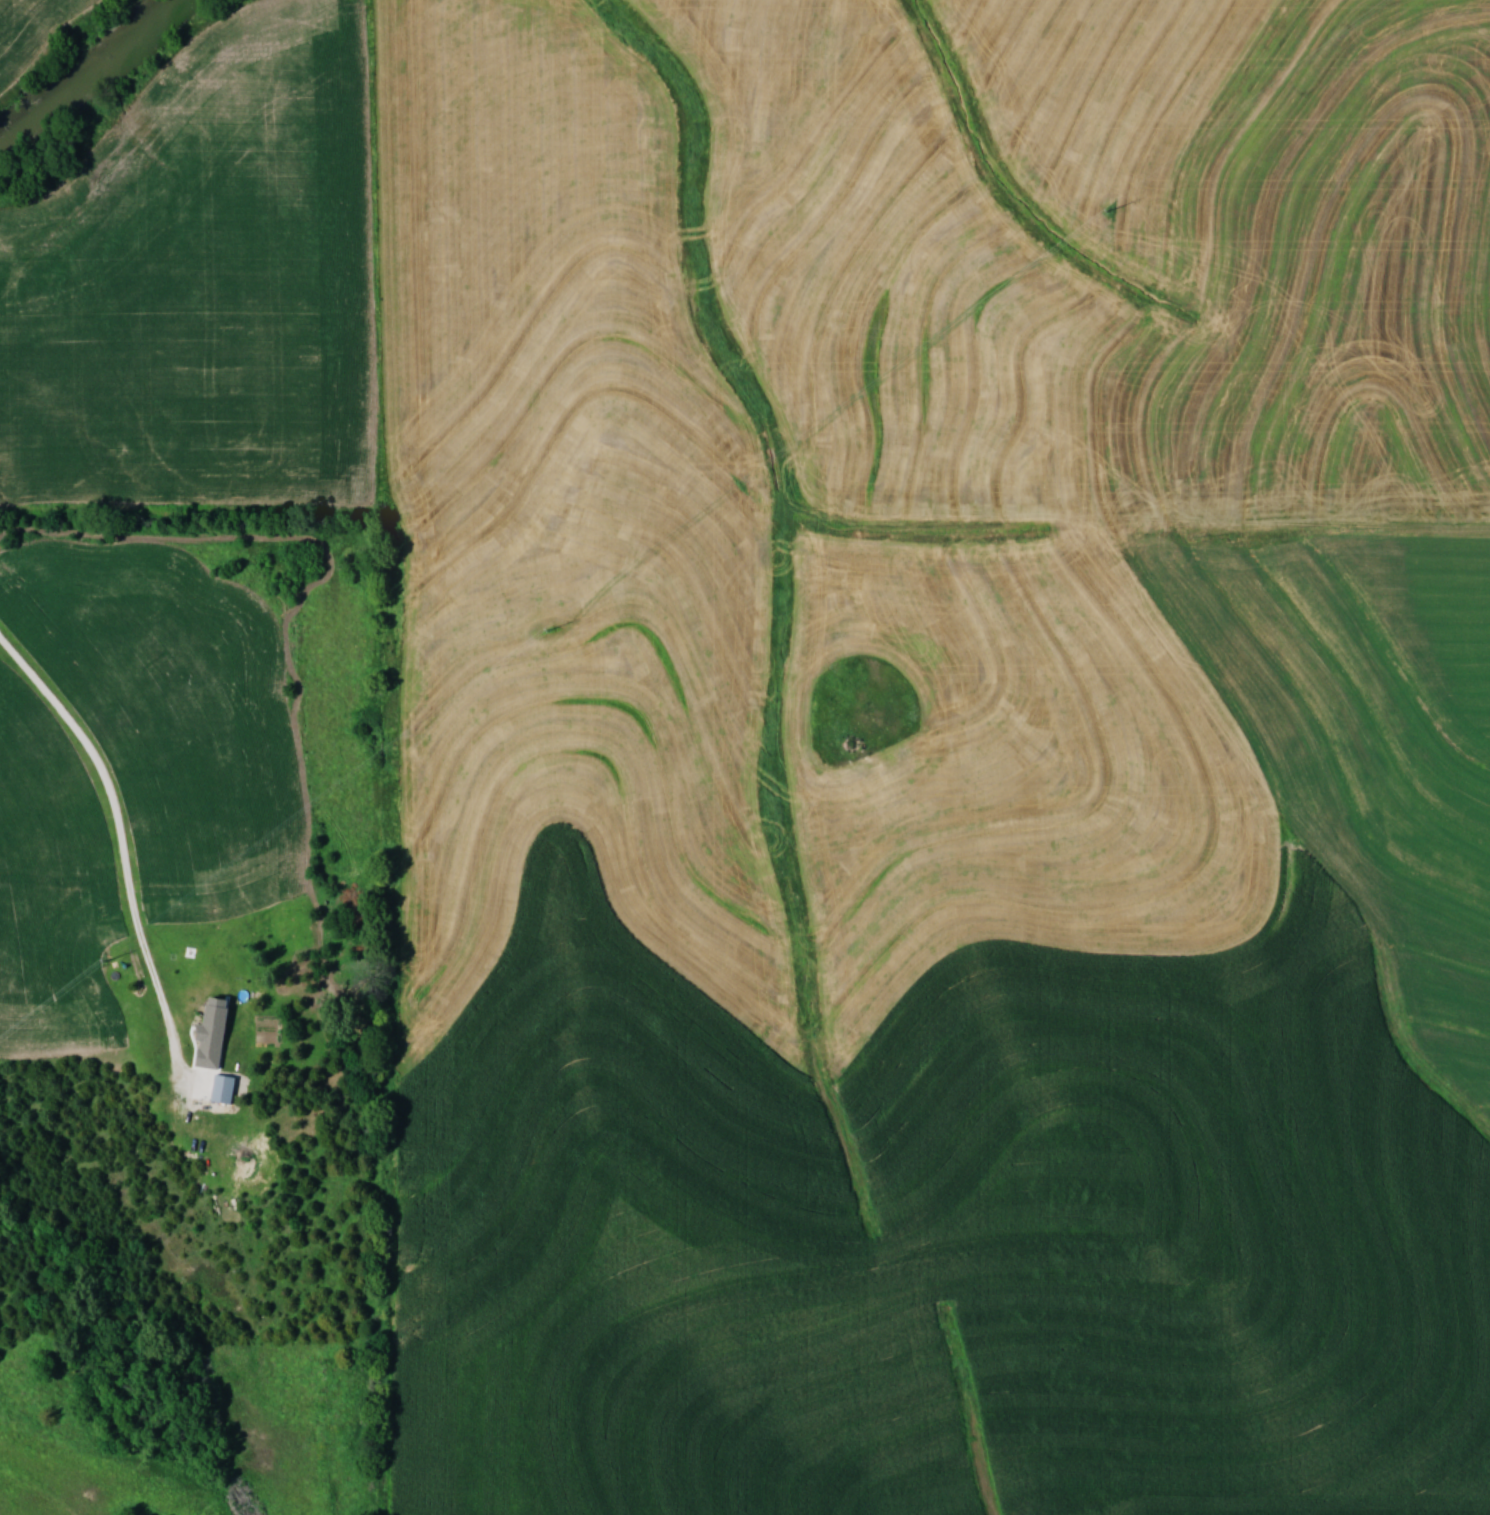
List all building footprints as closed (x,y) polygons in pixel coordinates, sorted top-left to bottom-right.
[(229,1025),(207,1020),(201,1049),(223,1054),(229,1025)] [(214,1103),(236,1103),(237,1075),(215,1075),(214,1103)]
